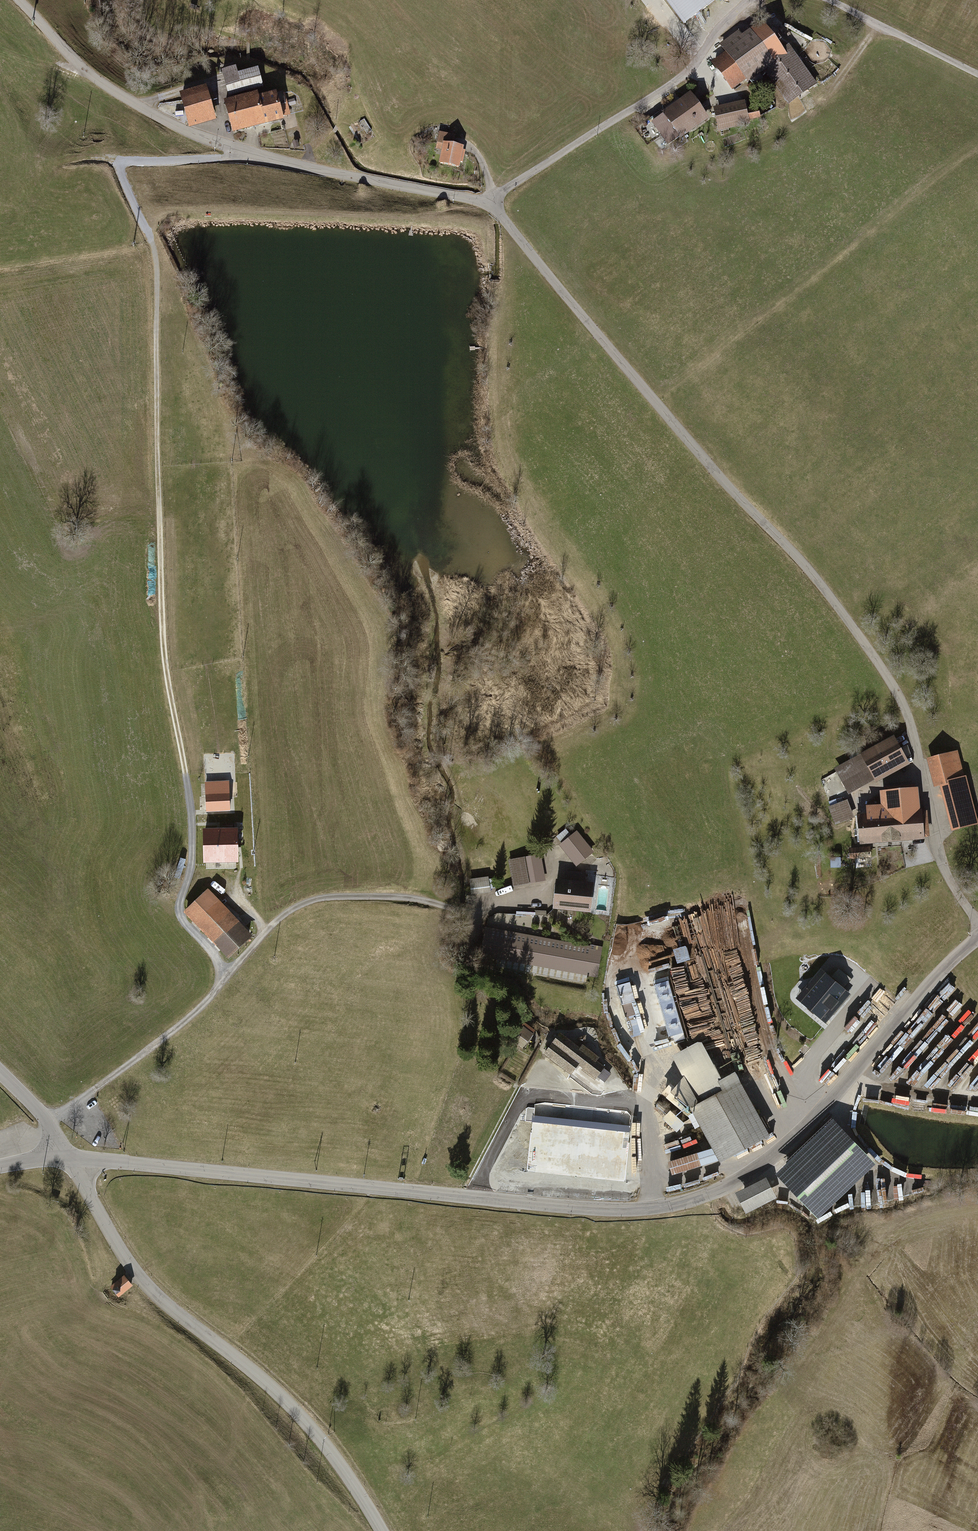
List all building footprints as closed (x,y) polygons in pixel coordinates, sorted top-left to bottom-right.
[(721,13),(738,0),(711,0),(721,13)] [(739,32),(721,45),(727,53),(712,65),(733,92),(747,81),(750,85),(766,73),(790,105),(818,84),(789,45),(783,50),(762,22),(742,37),(739,32)] [(258,70),(238,75),(236,67),(223,70),(226,82),(230,96),(263,88),(258,70)] [(206,88),(181,95),(190,125),(214,118),(206,88)] [(256,93),(225,101),(233,131),(264,123),(263,123),(283,118),(276,92),(257,97),(256,93)] [(682,139),(709,119),(690,93),(663,112),(682,139)] [(719,132),(751,125),(750,122),(761,120),(758,108),(747,110),(745,102),(714,109),(719,132)] [(438,149),(443,150),(441,162),(459,165),(462,146),(455,145),(456,137),(441,134),(438,149)] [(870,783),(903,765),(887,737),(829,770),(832,774),(817,782),(827,800),(842,792),(844,795),(869,781),(870,783)] [(933,785),(945,833),(973,826),(961,778),(933,785)] [(207,782),(207,812),(228,812),(229,783),(207,782)] [(851,816),(853,846),(918,840),(917,838),(922,837),(920,813),(913,814),(911,790),(874,793),(876,807),(859,808),(860,815),(851,816)] [(827,808),(815,812),(819,822),(827,819),(829,825),(848,818),(842,802),(834,805),(833,802),(825,804),(827,808)] [(245,835),(246,825),(235,825),(235,831),(239,831),(239,835),(245,835)] [(201,826),(201,859),(231,858),(230,826),(201,826)] [(560,846),(577,867),(595,853),(578,832),(571,837),(566,831),(557,838),(562,844),(560,846)] [(865,849),(843,851),(844,861),(855,860),(856,868),(866,868),(865,849)] [(514,887),(545,881),(540,855),(509,861),(514,887)] [(956,861),(949,863),(951,872),(958,870),(956,861)] [(555,909),(591,912),(594,882),(586,882),(586,874),(567,872),(566,880),(558,879),(555,909)] [(472,895),(491,893),(491,890),(496,889),(495,879),(489,880),(489,878),(470,880),(472,895)] [(185,913),(227,958),(251,937),(208,891),(185,913)] [(646,923),(647,927),(670,920),(669,917),(646,923)] [(596,978),(601,949),(486,928),(481,957),(596,978)] [(686,946),(674,950),(679,964),(691,959),(686,946)] [(822,969),(796,998),(826,1024),(852,996),(822,969)] [(627,1018),(632,1037),(642,1034),(634,1003),(637,1003),(630,976),(616,980),(618,985),(616,985),(625,1018),(627,1018)] [(680,987),(684,996),(693,992),(689,984),(680,987)] [(535,1033),(523,1024),(518,1032),(529,1041),(535,1033)] [(599,1057),(584,1046),(582,1048),(561,1032),(545,1054),(571,1073),(578,1064),(585,1069),(584,1070),(596,1078),(605,1066),(597,1060),(599,1057)] [(741,1081),(736,1072),(723,1080),(702,1041),(674,1056),(684,1075),(684,1074),(673,1091),(696,1106),(694,1107),(722,1158),(769,1132),(741,1081)] [(677,1132),(686,1124),(672,1110),(664,1118),(677,1132)] [(783,1167),(823,1209),(873,1163),(834,1121),(783,1167)] [(772,1137),(778,1134),(774,1124),(767,1127),(772,1137)] [(738,1193),(746,1211),(777,1198),(769,1180),(738,1193)] [(132,1285),(124,1274),(108,1287),(117,1297),(132,1285)]
